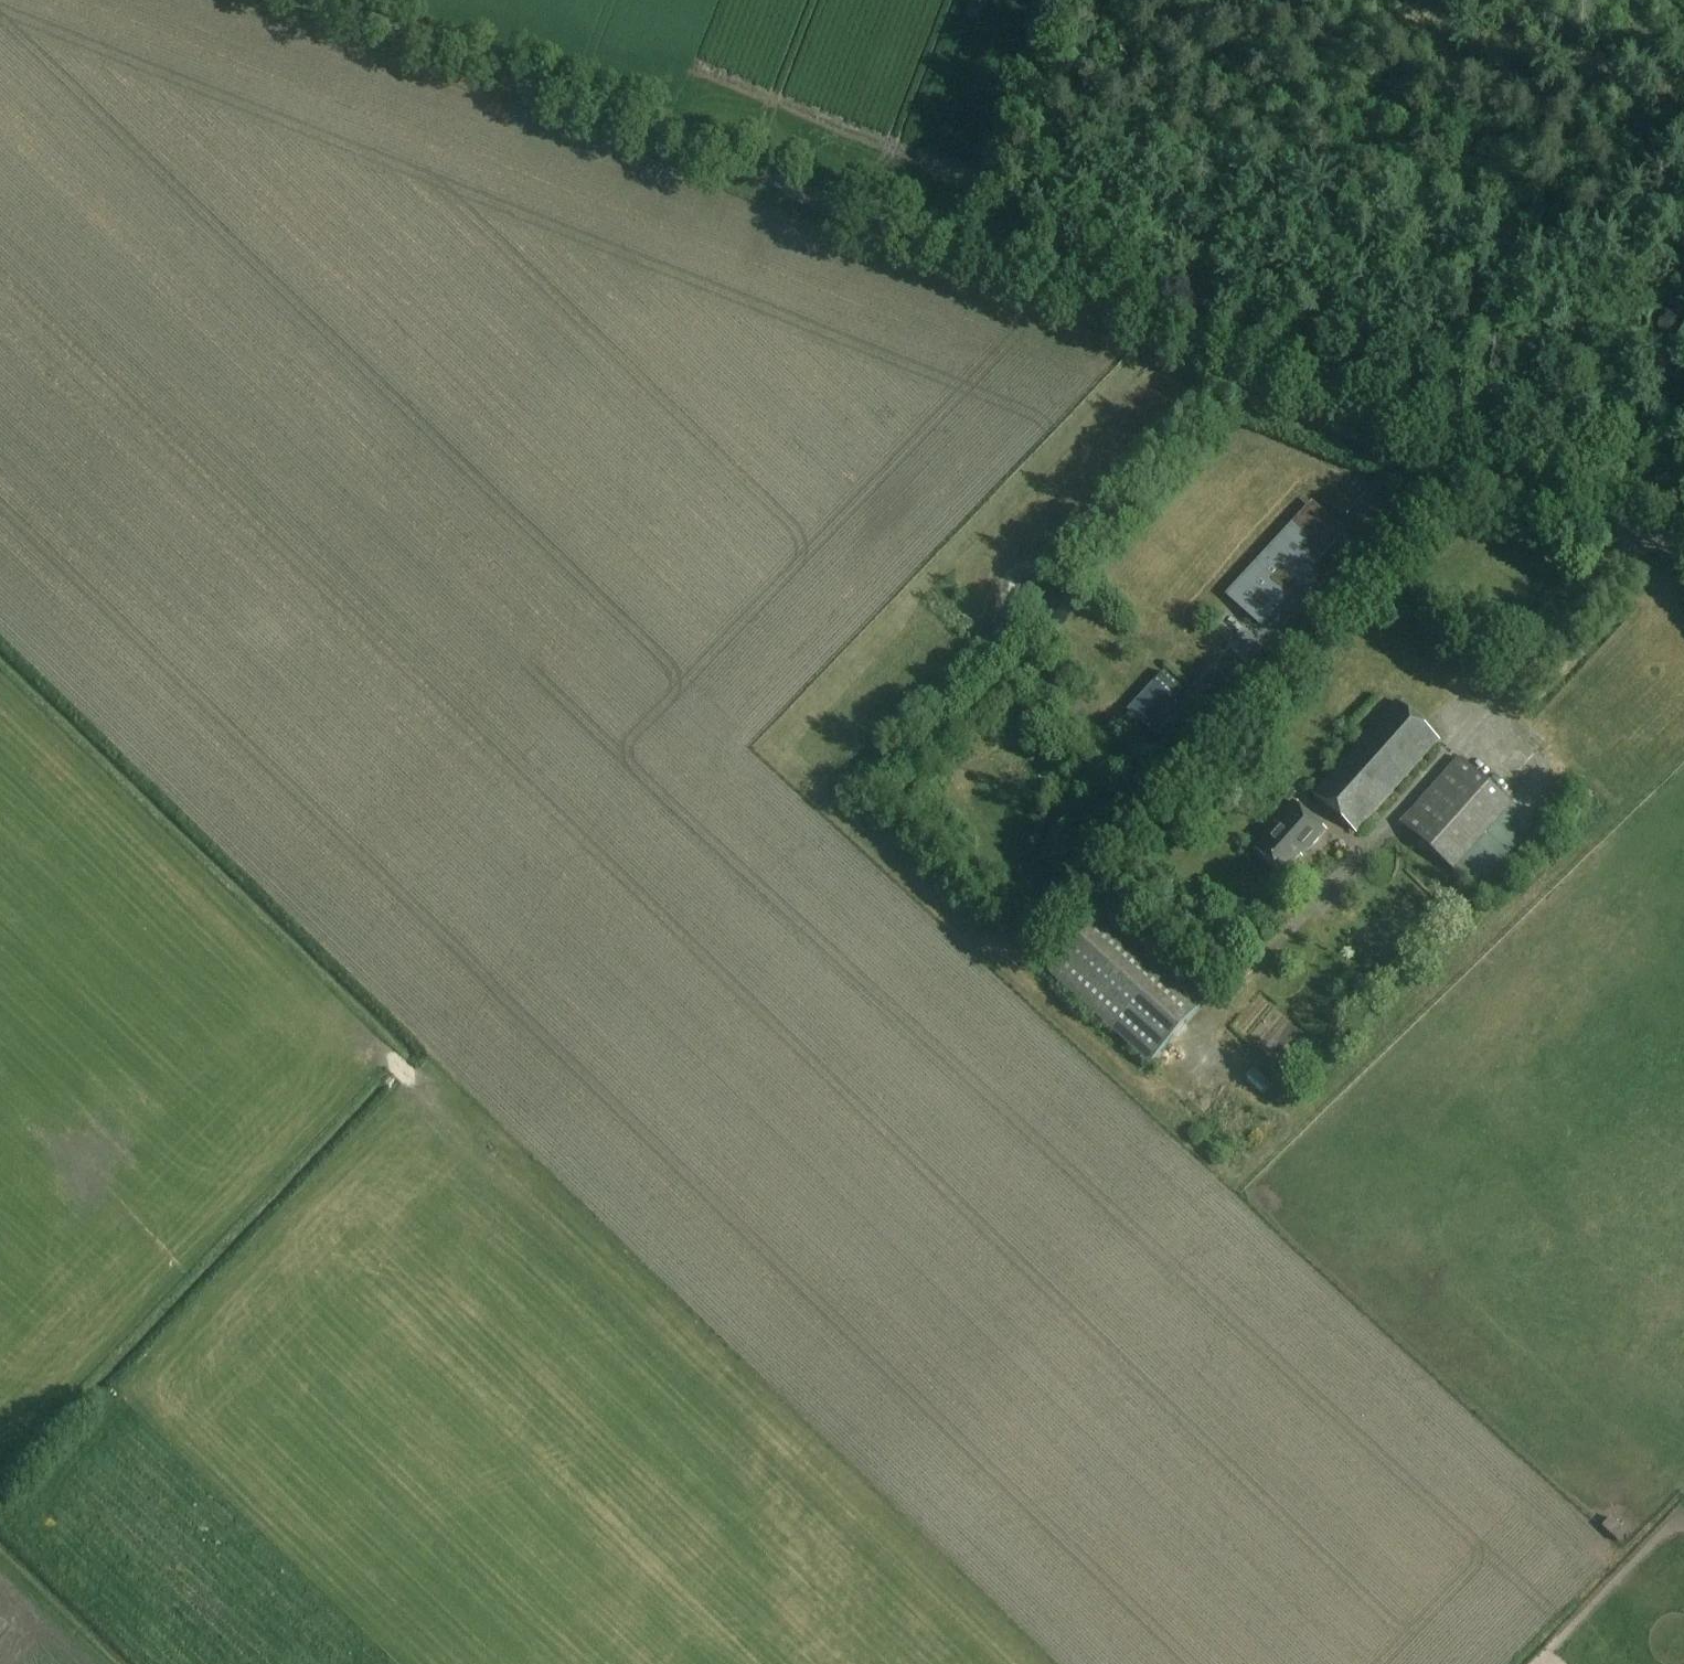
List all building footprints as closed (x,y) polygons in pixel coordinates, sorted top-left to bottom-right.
[(1262,629),(1349,535),(1315,503),(1228,597),(1262,629)] [(1221,642),(1239,621),(1227,611),(1209,632),(1221,642)] [(1354,830),(1438,737),(1395,698),(1311,791),(1354,830)] [(1129,746),(1116,759),(1127,770),(1140,757),(1129,746)] [(1480,893),(1538,828),(1462,759),(1403,824),(1480,893)] [(1305,849),(1324,828),(1292,799),(1272,821),(1276,824),(1253,849),(1280,873),(1302,847),(1305,849)] [(1151,1066),(1213,997),(1114,907),(1052,976),(1151,1066)]
